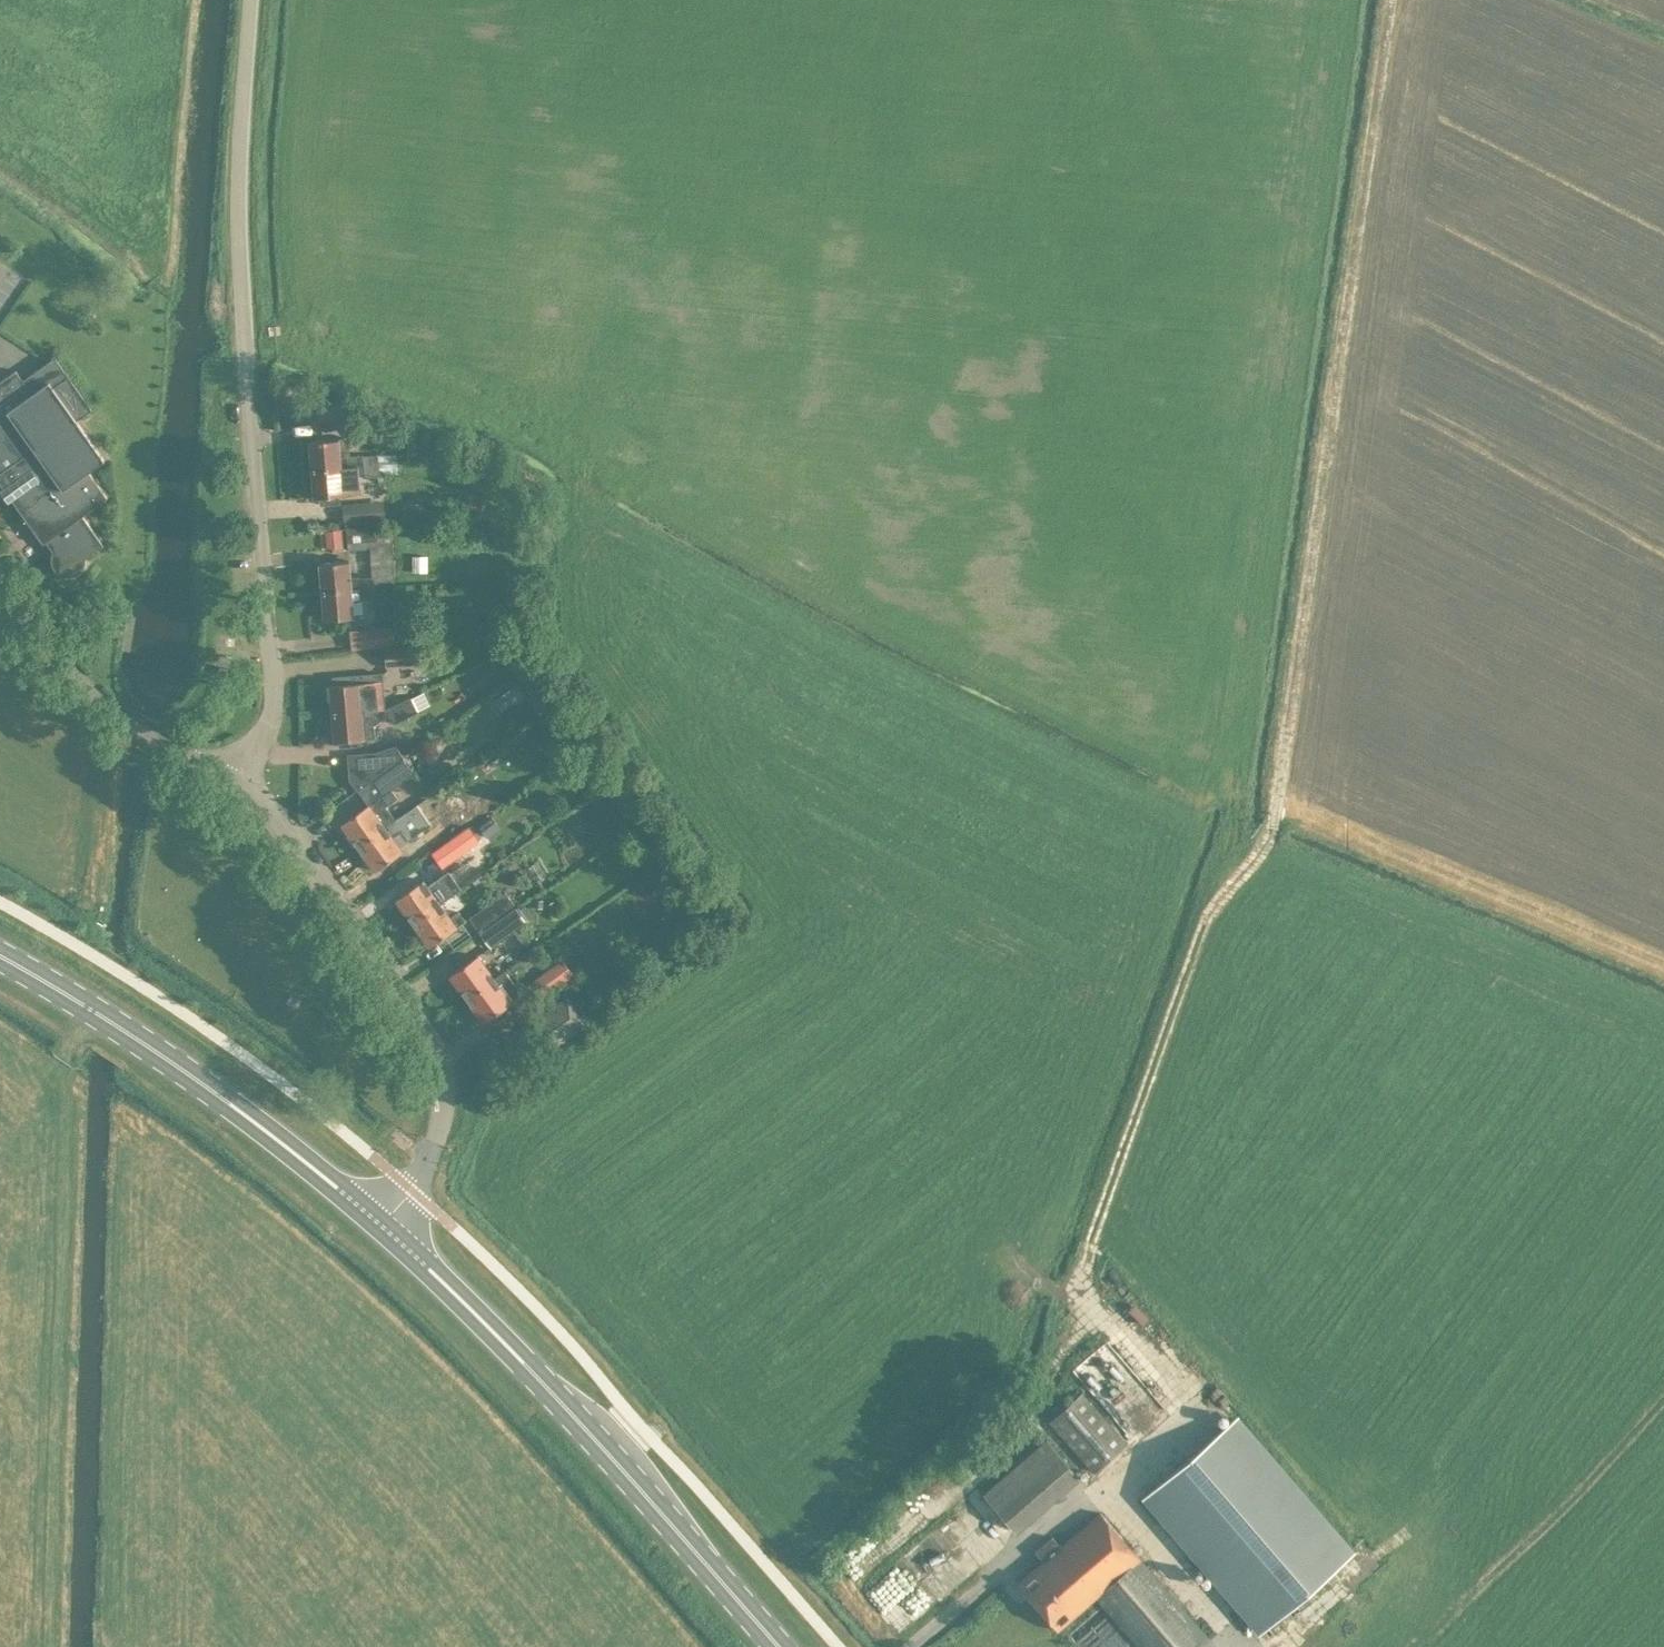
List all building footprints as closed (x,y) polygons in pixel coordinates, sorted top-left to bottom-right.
[(2,482),(0,483),(0,489),(6,497),(10,494),(42,538),(44,537),(53,548),(52,554),(53,560),(56,564),(59,567),(64,569),(70,569),(74,567),(79,564),(81,559),(82,553),(102,539),(81,510),(106,493),(87,466),(103,455),(74,415),(90,404),(53,352),(20,375),(13,365),(0,375),(0,480),(2,482)] [(314,403),(317,421),(333,419),(330,401),(314,403)] [(346,433),(337,434),(307,436),(309,464),(361,460),(377,464),(376,450),(361,450),(347,450),(346,433)] [(377,472),(377,464),(361,460),(309,464),(311,492),(358,489),(356,470),(363,469),(377,472)] [(382,496),(342,499),(343,519),(384,516),(382,496)] [(369,571),(349,572),(347,556),(317,558),(320,586),(372,581),(403,578),(403,569),(392,565),(391,540),(395,540),(395,523),(374,524),(374,520),(343,522),(345,546),(367,544),(369,571)] [(520,538),(539,540),(539,532),(520,532),(520,538)] [(539,559),(539,540),(520,538),(520,540),(524,540),(524,549),(528,549),(528,559),(539,559)] [(425,565),(425,546),(411,546),(411,565),(425,565)] [(372,581),(320,586),(322,614),(352,611),(350,594),(372,591),(373,609),(407,607),(405,581),(395,581),(395,580),(403,580),(403,578),(372,581)] [(392,621),(348,625),(350,645),(382,641),(394,640),(392,621)] [(394,640),(382,641),(384,662),(425,658),(422,637),(394,640)] [(332,679),(328,679),(330,708),(359,705),(382,703),(380,669),(332,672),(332,679)] [(359,705),(330,708),(332,736),(333,744),(364,742),(364,734),(372,733),(370,715),(383,713),(393,717),(416,706),(409,692),(382,705),(382,703),(359,705)] [(354,786),(397,754),(400,752),(393,742),(373,749),(365,749),(365,761),(348,762),(347,776),(354,786)] [(393,795),(386,785),(408,769),(397,754),(354,786),(365,800),(339,819),(356,842),(383,822),(391,817),(382,804),(393,795)] [(496,798),(483,780),(438,813),(450,831),(496,798)] [(414,801),(391,817),(383,822),(356,842),(373,866),(400,846),(388,829),(387,829),(386,828),(395,822),(405,835),(427,819),(414,801)] [(501,801),(490,809),(498,821),(510,813),(501,801)] [(485,833),(499,822),(491,812),(477,823),(485,833)] [(468,822),(430,849),(440,864),(478,838),(468,822)] [(410,917),(437,898),(432,892),(433,891),(421,874),(393,894),(410,917)] [(512,899),(503,887),(466,912),(475,926),(512,899)] [(437,898),(410,917),(427,941),(454,921),(462,915),(456,906),(448,912),(442,904),(442,905),(437,898)] [(478,929),(487,941),(524,916),(515,903),(478,929)] [(465,994),(492,974),(487,968),(488,967),(476,950),(448,970),(465,994)] [(538,996),(563,978),(550,959),(524,977),(538,996)] [(503,966),(492,974),(465,994),(482,1017),(520,990),(503,966)] [(565,991),(532,1014),(552,1042),(585,1018),(565,991)] [(1124,1438),(1080,1388),(1048,1416),(1092,1466),(1124,1438)] [(1233,1414),(1144,1491),(1260,1625),(1350,1549),(1233,1414)] [(1075,1469),(1045,1435),(981,1489),(1011,1524),(1075,1469)] [(1041,1556),(1015,1578),(1055,1624),(1094,1591),(1142,1646),(1186,1646),(1204,1631),(1098,1507),(1059,1541),(1050,1531),(1033,1546),(1041,1556)]
